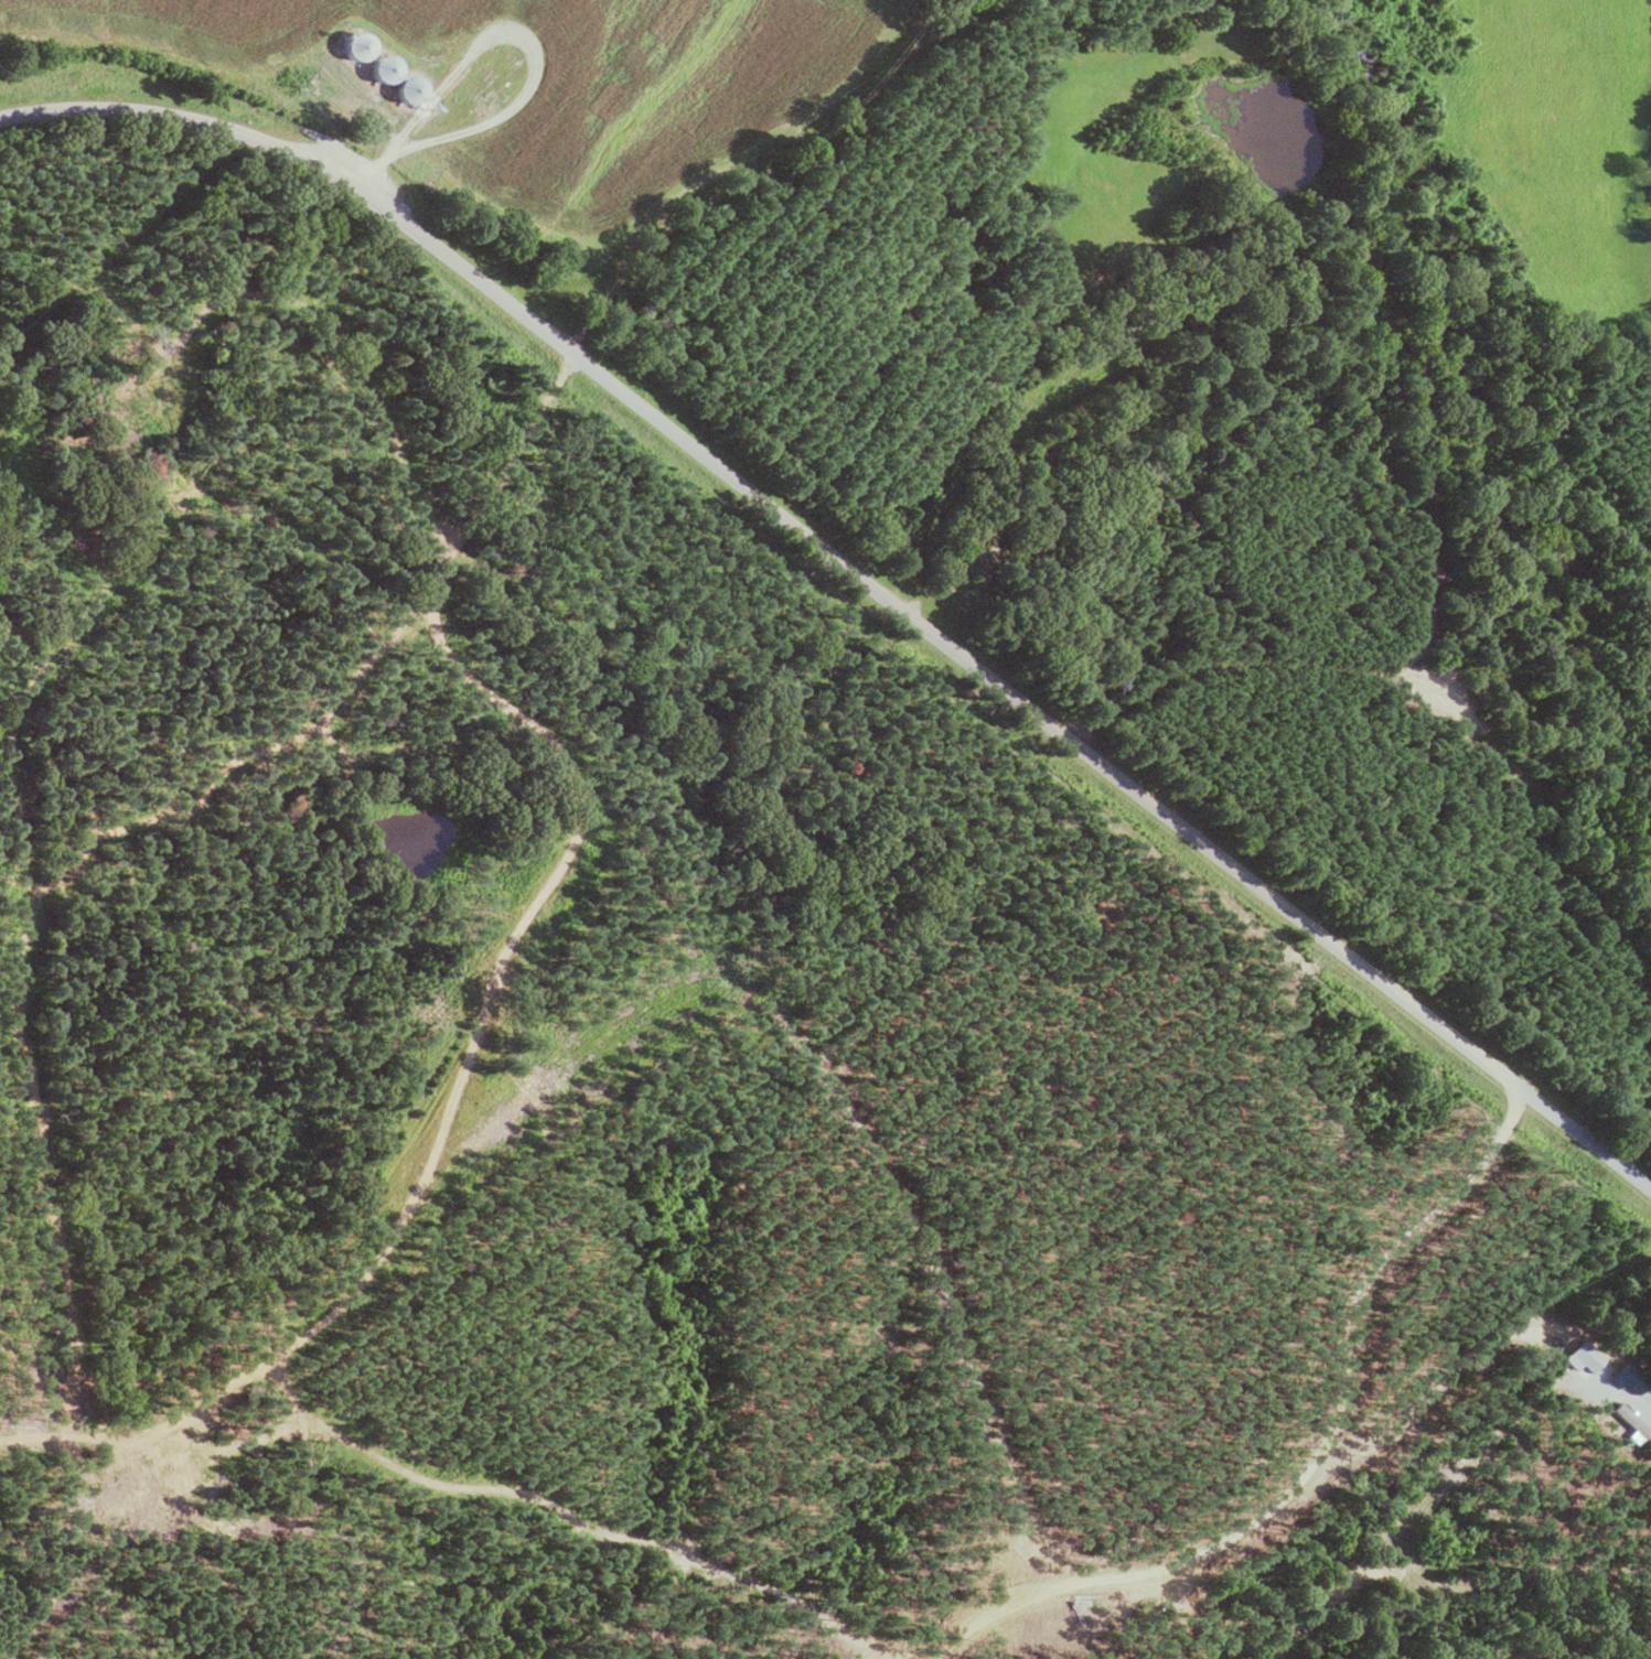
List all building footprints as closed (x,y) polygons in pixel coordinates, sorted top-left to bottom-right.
[(1617,1402),(1604,1416),(1641,1450),(1650,1440),(1650,1434),(1617,1402)]
